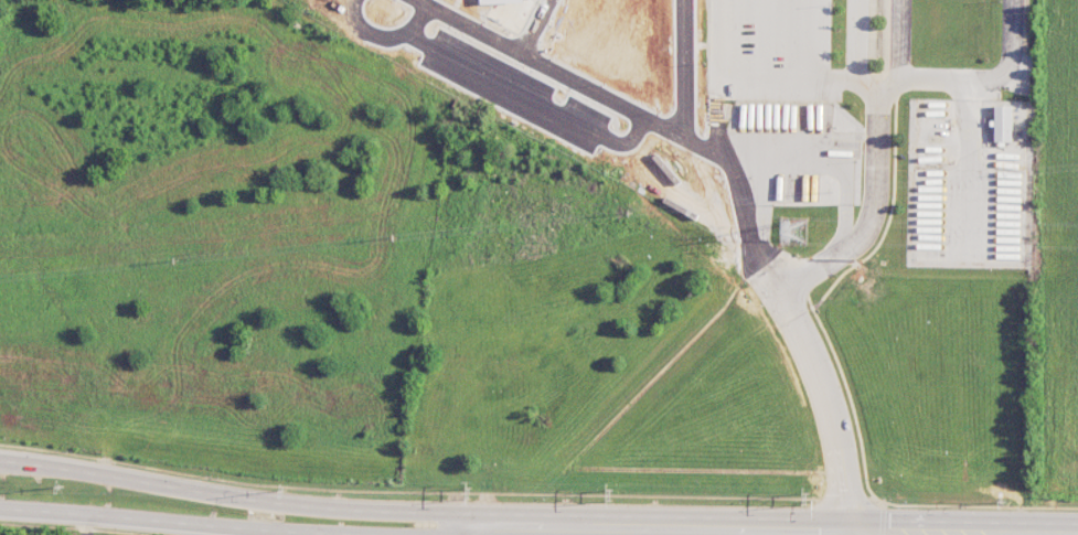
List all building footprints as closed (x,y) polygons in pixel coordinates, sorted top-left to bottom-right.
[(1012,105),(995,105),(995,141),(1012,141),(1012,105)]
